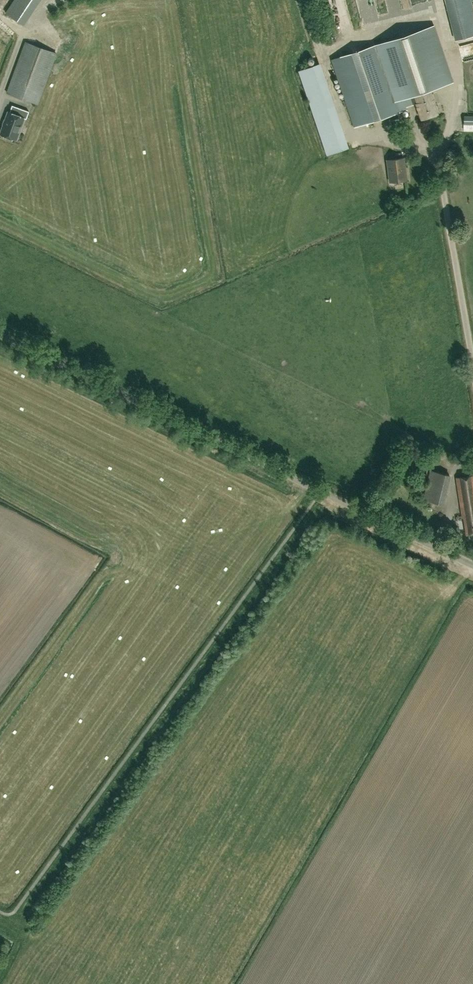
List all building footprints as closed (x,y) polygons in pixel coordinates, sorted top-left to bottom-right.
[(43,0),(15,0),(7,9),(23,23),(43,0)] [(455,40),(472,36),(472,7),(471,0),(445,0),(455,40)] [(353,21),(339,27),(341,33),(356,27),(353,21)] [(430,89),(435,87),(453,81),(434,24),(417,31),(390,40),(381,43),(332,59),(354,127),(407,109),(406,107),(416,103),(421,119),(438,114),(430,89)] [(38,104),(56,53),(26,42),(7,92),(38,104)] [(345,143),(322,57),(300,63),(324,151),(336,148),(342,147),(341,144),(345,143)] [(8,111),(0,134),(16,140),(24,118),(26,119),(29,111),(17,107),(15,114),(8,111)] [(472,125),(472,115),(464,115),(464,124),(472,125)] [(390,182),(405,180),(404,167),(405,167),(404,157),(387,159),(390,182)] [(443,504),(451,474),(430,470),(423,499),(443,504)] [(472,532),(472,475),(456,477),(462,517),(464,517),(466,533),(472,532)]
